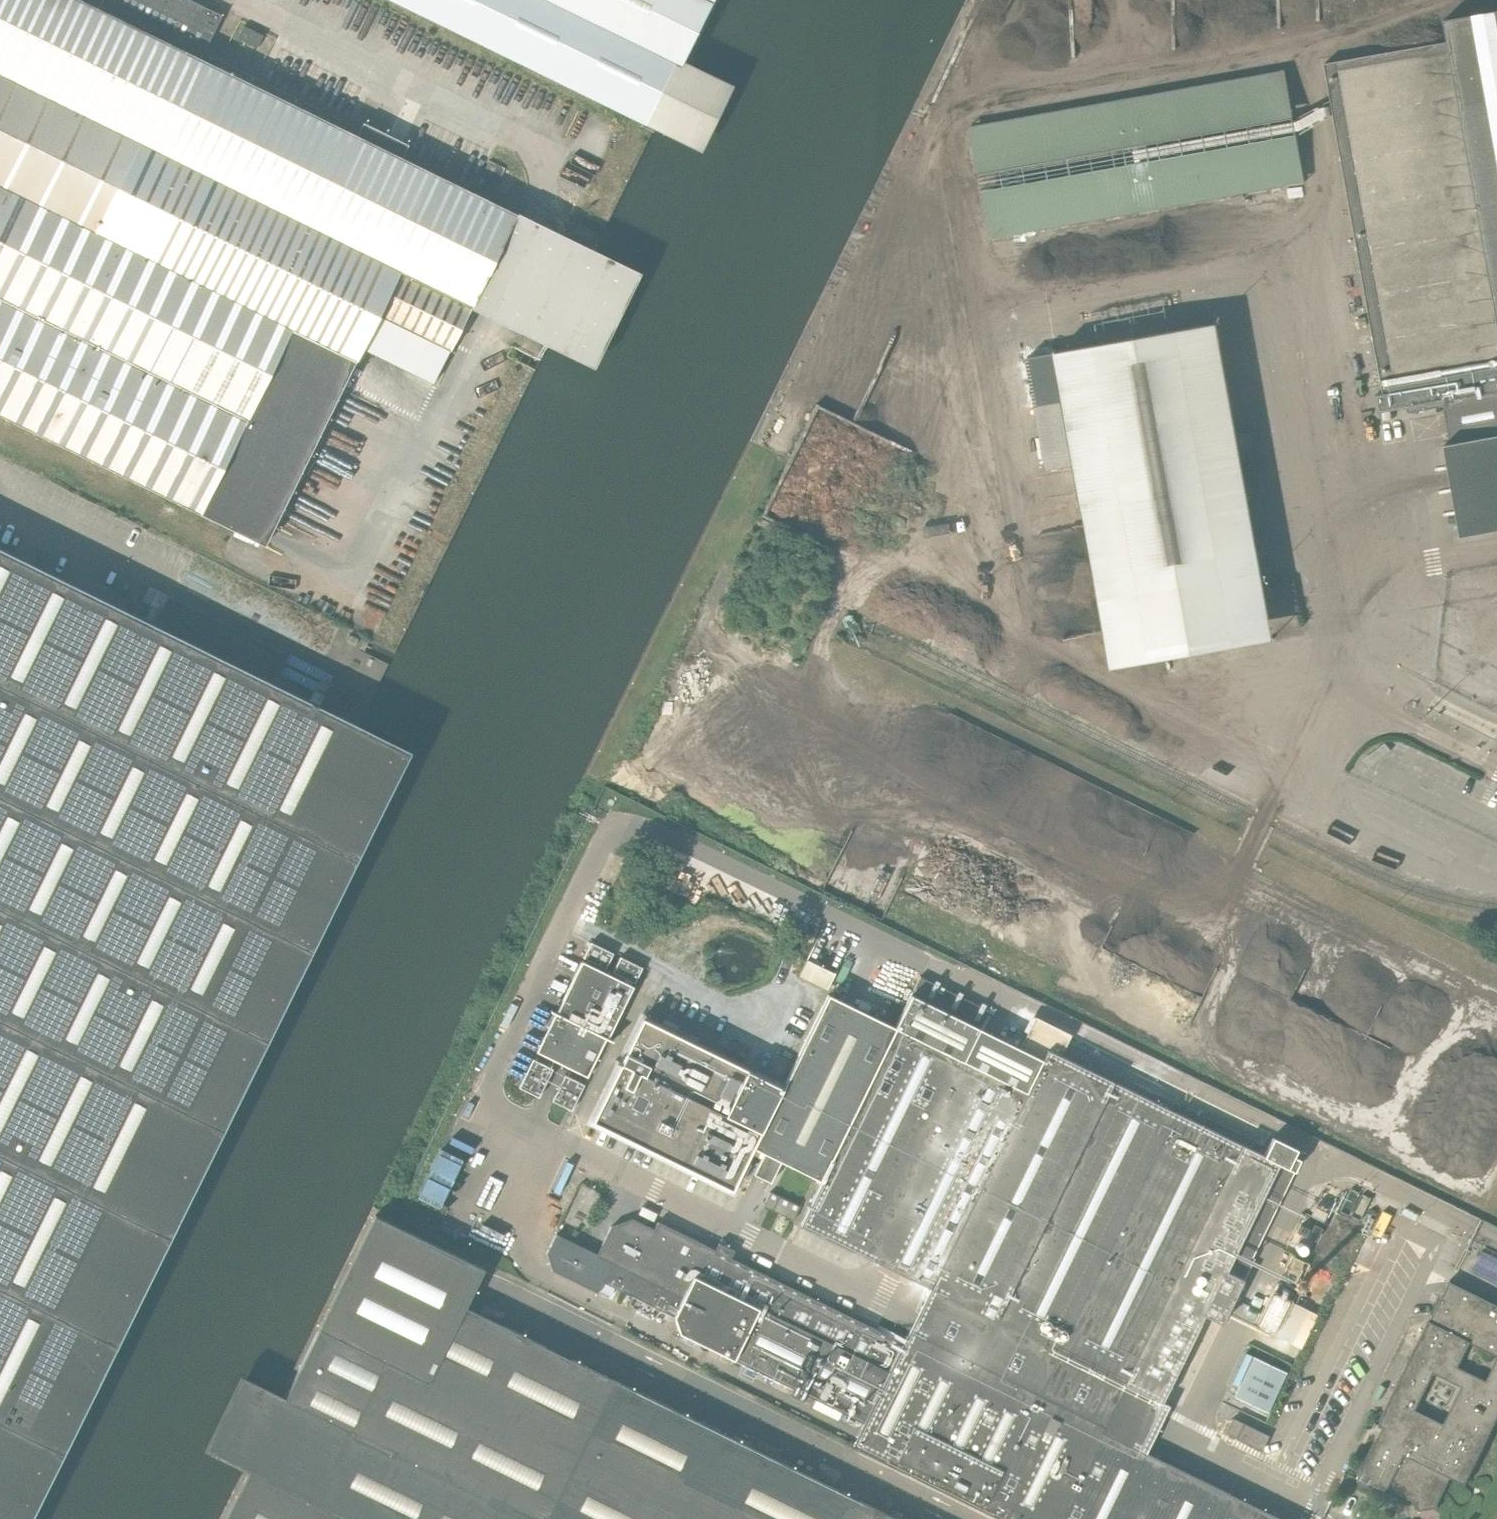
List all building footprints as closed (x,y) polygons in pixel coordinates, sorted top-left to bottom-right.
[(264,545),(349,372),(355,362),(378,316),(450,352),(473,303),(516,214),(401,157),(407,144),(362,122),(356,135),(201,59),(222,16),(190,0),(0,0),(0,415),(264,545)] [(650,127),(712,0),(391,0),(650,127)] [(1448,42),(1325,64),(1379,365),(1384,394),(1376,395),(1379,413),(1411,407),(1412,413),(1462,404),(1460,398),(1496,391),(1496,12),(1445,21),(1448,42)] [(992,239),(1306,182),(1286,71),(972,128),(992,239)] [(1057,352),(1101,601),(1262,572),(1218,323),(1057,352)] [(1445,446),(1461,534),(1462,536),(1496,530),(1496,436),(1445,446)] [(335,695),(0,531),(0,1378),(335,695)] [(585,956),(607,967),(615,951),(592,940),(585,956)] [(614,970),(636,981),(644,965),(622,954),(614,970)] [(801,973),(829,983),(836,964),(808,954),(801,973)] [(587,1026),(609,1037),(635,984),(583,959),(544,1038),(574,1053),(587,1026)] [(1102,1432),(1112,1411),(1125,1384),(1161,1402),(1203,1316),(1222,1325),(1244,1280),(1225,1271),(1278,1164),(1294,1172),(1299,1160),(1293,1157),(1296,1150),(1279,1141),(1270,1160),(1113,1083),(1061,1057),(1071,1037),(1033,1018),(1016,1054),(910,1002),(896,1029),(829,996),(784,1089),(642,1020),(592,1122),(733,1192),(754,1149),(764,1153),(755,1171),(771,1179),(780,1161),(822,1182),(800,1225),(930,1288),(913,1321),(903,1343),(730,1258),(734,1251),(719,1243),(715,1251),(657,1222),(654,1229),(632,1219),(611,1226),(596,1257),(554,1236),(544,1254),(551,1272),(595,1293),(601,1281),(631,1295),(630,1296),(674,1317),(679,1333),(733,1360),(731,1364),(739,1368),(741,1364),(745,1366),(743,1370),(755,1376),(757,1372),(792,1389),(788,1396),(808,1406),(812,1398),(820,1402),(818,1407),(847,1420),(849,1416),(863,1423),(853,1445),(1004,1518),(1279,1518),(1102,1432)] [(534,1058),(522,1083),(541,1092),(553,1067),(534,1058)] [(566,1074),(554,1099),(574,1109),(586,1083),(566,1074)] [(420,1194),(442,1205),(465,1156),(443,1146),(420,1194)] [(800,1208),(770,1193),(763,1206),(793,1221),(800,1208)] [(226,1517),(225,1518),(895,1518),(464,1307),(484,1269),(374,1215),(226,1517)] [(1437,1505),(1435,1491),(1443,1474),(1465,1485),(1496,1420),(1496,1358),(1487,1380),(1459,1366),(1471,1343),(1496,1356),(1496,1305),(1449,1281),(1378,1426),(1383,1428),(1357,1480),(1385,1494),(1388,1489),(1408,1499),(1411,1493),(1415,1495),(1417,1509),(1437,1505)] [(1294,1317),(1293,1317),(1299,1306),(1290,1303),(1269,1292),(1255,1323),(1284,1338),(1294,1317)] [(1287,1372),(1253,1356),(1235,1396),(1269,1411),(1287,1372)] [(1244,1425),(1237,1439),(1261,1451),(1268,1437),(1244,1425)]
